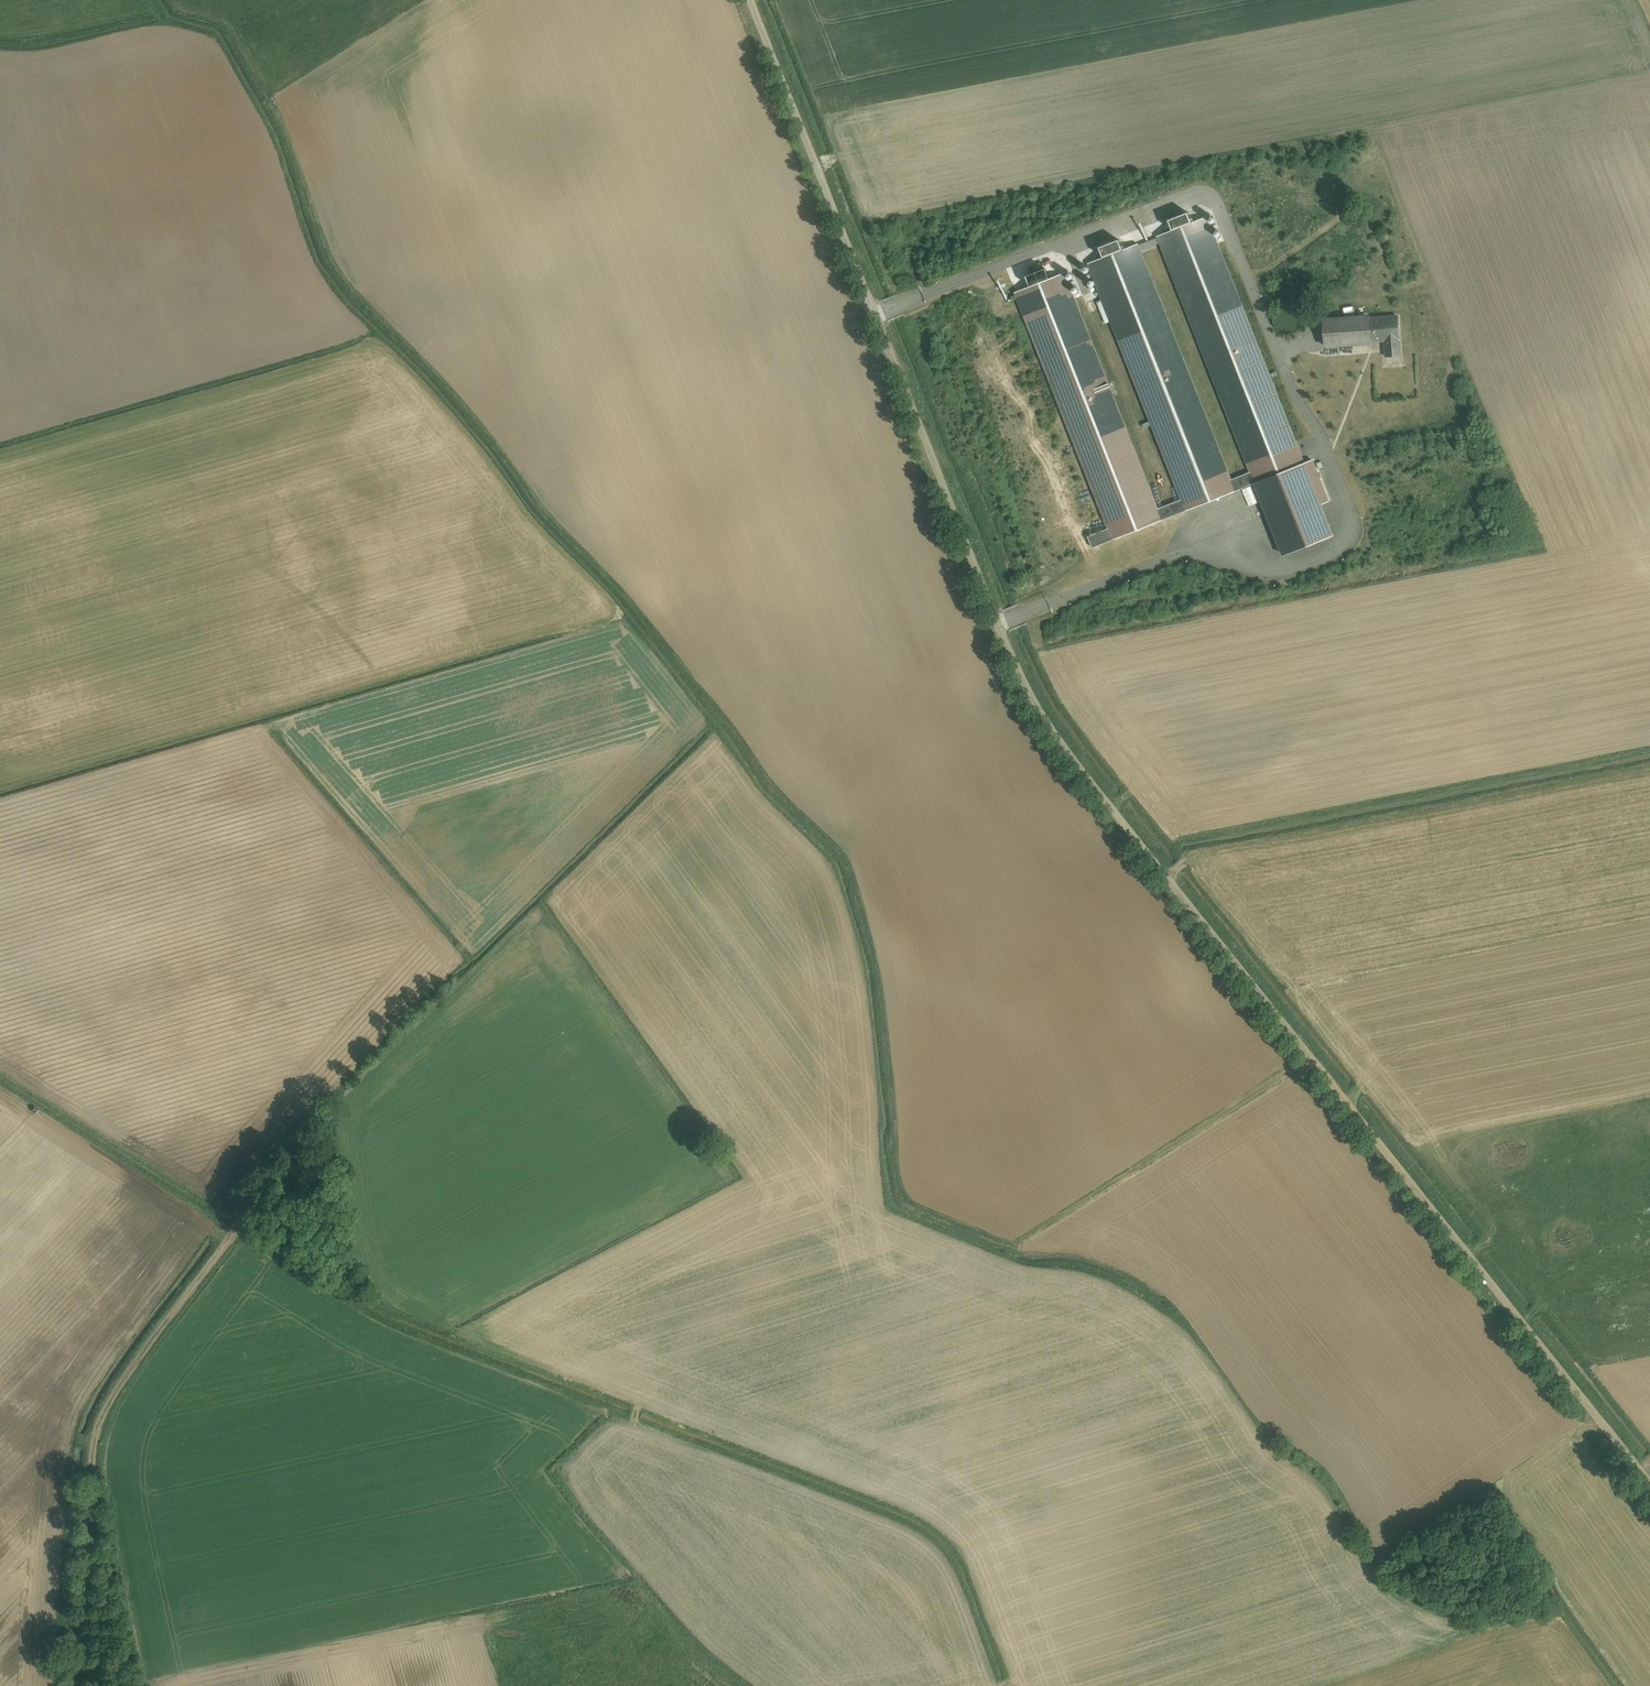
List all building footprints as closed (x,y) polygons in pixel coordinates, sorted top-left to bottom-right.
[(1062,274),(1049,279),(1046,269),(1025,277),(1029,287),(1013,294),(1109,530),(1090,537),(1094,548),(1256,484),(1284,556),(1336,535),(1323,504),(1330,502),(1315,460),(1307,463),(1212,219),(1194,226),(1189,214),(1169,222),(1174,234),(1160,239),(1139,246),(1138,247),(1136,248),(1123,253),(1118,241),(1098,249),(1103,261),(1089,266),(1182,501),(1158,510),(1062,274)] [(1328,350),(1383,346),(1384,360),(1405,358),(1401,313),(1325,320),(1328,350)] [(936,326),(943,324),(939,314),(932,316),(936,326)]
